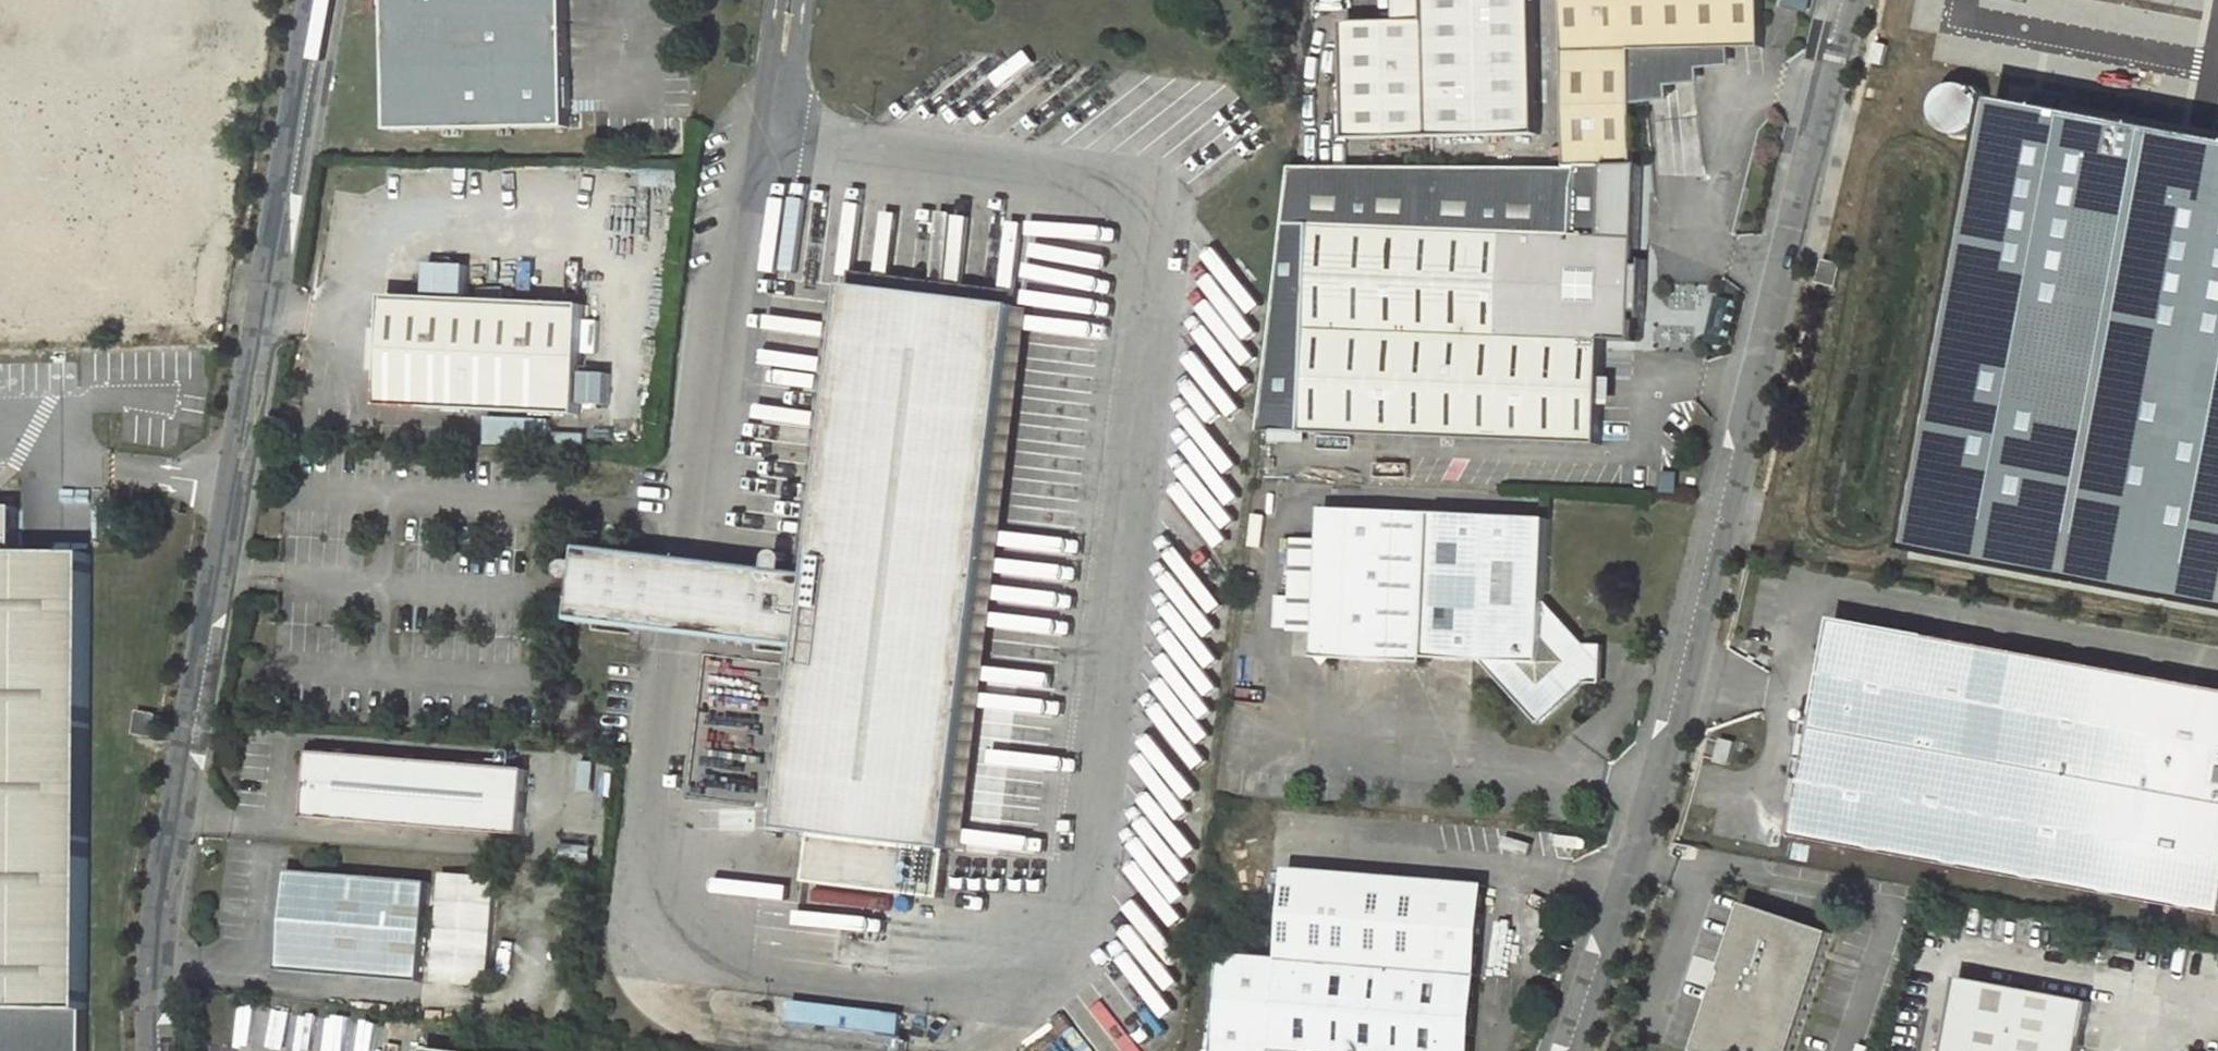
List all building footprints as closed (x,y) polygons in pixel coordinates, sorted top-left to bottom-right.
[(568,0),(388,0),(390,132),(570,128),(568,0)] [(1395,18),(1395,24),(1347,25),(1349,142),(1539,139),(1536,0),(1400,0),(1400,12),(1395,18)] [(1568,170),(1605,169),(1633,168),(1634,168),(1632,93),(1665,93),(1665,79),(1698,78),(1697,64),(1730,63),(1730,53),(1762,52),(1760,0),(1565,0),(1568,170)] [(2217,493),(2217,105),(2079,78),(2077,89),(2076,95),(2056,91),(2049,90),(2060,34),(1948,15),(1932,99),(2011,114),(2006,142),(2062,152),(2040,274),(1953,259),(1946,297),(1992,306),(1994,297),(1999,298),(2002,303),(2007,309),(2031,343),(2015,355),(2026,371),(2010,381),(2020,397),(2006,406),(2005,409),(2017,426),(2000,436),(2012,454),(1995,542),(2084,558),(2100,471),(2217,493)] [(177,229),(172,68),(0,72),(0,233),(177,229)] [(2076,95),(2077,89),(2063,87),(2057,89),(2056,91),(2076,95)] [(1262,428),(1601,446),(1606,343),(1636,344),(1640,241),(1633,241),(1607,240),(1605,169),(1568,170),(1294,166),(1262,428)] [(1607,240),(1633,241),(1633,168),(1605,169),(1607,240)] [(1640,241),(1636,344),(1644,336),(1645,315),(1655,307),(1656,282),(1647,272),(1648,252),(1640,241)] [(1825,261),(1820,283),(1838,287),(1844,265),(1825,261)] [(428,265),(428,291),(471,291),(471,265),(428,265)] [(951,854),(1022,307),(849,285),(812,579),(790,577),(791,562),(791,558),(787,553),(782,551),(776,552),(772,556),(771,559),(769,574),(712,567),(704,635),(804,647),(781,833),(951,854)] [(381,406),(580,416),(585,306),(387,296),(385,330),(376,329),(374,372),(383,372),(381,406)] [(1992,306),(2007,309),(2002,303),(1999,298),(1994,297),(1992,306)] [(589,305),(588,359),(608,359),(608,306),(589,305)] [(610,404),(611,373),(587,373),(586,403),(610,404)] [(487,443),(550,443),(550,419),(487,419),(487,443)] [(20,506),(0,506),(0,1009),(88,1010),(92,553),(20,552),(20,506)] [(1427,659),(1482,663),(1538,725),(1585,685),(1588,646),(1546,602),(1551,520),(1332,507),(1324,660),(1427,667),(1427,659)] [(589,552),(606,554),(607,544),(590,542),(589,552)] [(589,552),(572,550),(571,561),(562,560),(558,561),(554,565),(552,570),(553,576),(556,581),(559,583),(568,584),(564,618),(643,628),(651,560),(606,554),(589,552)] [(704,635),(712,567),(651,560),(643,628),(704,635)] [(1841,641),(1855,631),(1856,625),(1838,622),(1834,640),(1841,641)] [(2161,682),(2157,675),(2150,680),(2082,667),(2077,661),(2071,665),(2006,653),(2000,647),(1995,651),(1856,625),(1855,631),(1841,641),(1834,640),(1814,749),(1805,754),(1811,762),(1797,838),(2217,918),(2217,692),(2161,682)] [(1588,646),(1585,685),(1602,686),(1605,647),(1588,646)] [(244,709),(263,710),(264,698),(245,697),(244,709)] [(135,733),(154,736),(158,714),(139,712),(135,733)] [(1722,740),(1716,762),(1730,766),(1736,744),(1722,740)] [(306,820),(523,837),(528,772),(311,754),(306,820)] [(1482,887),(1288,871),(1280,962),(1227,958),(1220,1050),(1468,1050),(1482,887)] [(279,971),(422,984),(430,884),(286,872),(279,971)] [(436,984),(492,985),(494,876),(438,875),(436,984)] [(1487,888),(1482,887),(1468,1050),(1473,1050),(1487,888)] [(1724,988),(1720,987),(1699,1050),(1796,1050),(1834,936),(1747,907),(1724,974),(1728,976),(1724,988)] [(1950,1050),(2083,1050),(2091,1004),(1963,980),(1950,1050)] [(788,1023),(871,1033),(874,1011),(790,1000),(788,1023)] [(88,1010),(0,1009),(0,1050),(87,1050),(88,1010)] [(871,1033),(899,1036),(902,1014),(874,1011),(871,1033)]
